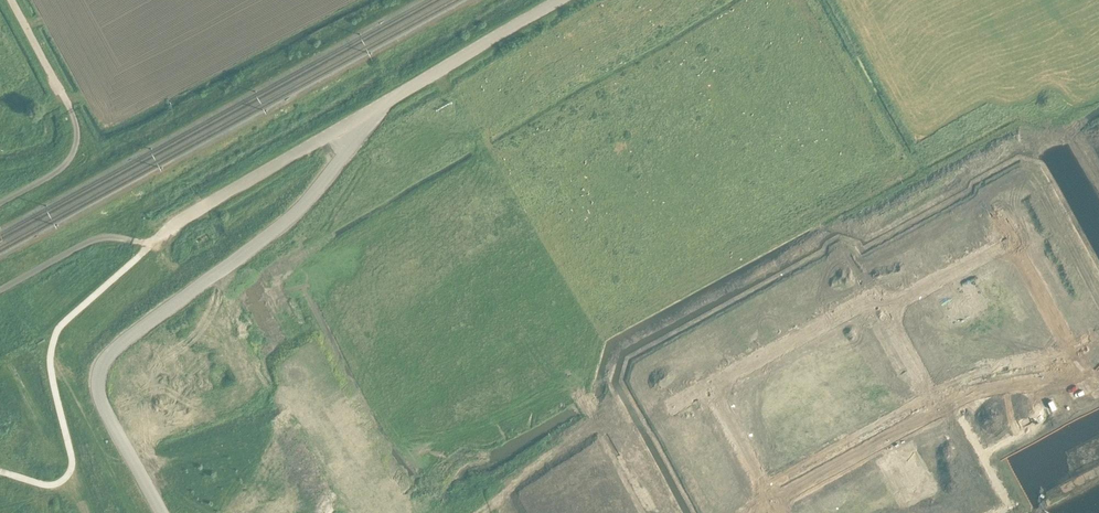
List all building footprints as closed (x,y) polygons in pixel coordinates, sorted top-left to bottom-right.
[(998,264),(987,270),(997,288),(1008,282),(998,264)] [(987,270),(978,275),(987,293),(997,288),(987,270)] [(978,275),(967,281),(976,299),(987,293),(978,275)] [(1037,322),(1026,328),(1036,346),(1047,340),(1037,322)] [(1026,328),(1016,333),(1026,351),(1036,346),(1026,328)] [(1016,333),(1006,339),(1016,357),(1026,351),(1016,333)] [(1006,339),(996,345),(1005,363),(1016,357),(1006,339)] [(976,341),(965,347),(974,364),(985,358),(976,341)] [(965,347),(955,352),(965,370),(974,364),(965,347)] [(955,352),(945,357),(955,375),(965,370),(955,352)] [(945,357),(934,363),(944,381),(955,375),(945,357)] [(885,388),(872,395),(884,416),(896,409),(885,388)] [(940,432),(939,433),(939,434),(944,443),(945,444),(962,434),(962,433),(957,424),(956,423),(955,424),(940,432)] [(822,425),(812,430),(822,447),(831,442),(822,425)] [(812,430),(804,434),(813,452),(822,447),(812,430)] [(804,434),(795,439),(805,457),(813,452),(804,434)] [(962,434),(945,444),(950,453),(950,454),(968,444),(963,435),(962,434)] [(795,439),(786,444),(796,462),(805,457),(795,439)] [(786,444),(778,449),(787,466),(796,462),(786,444)] [(968,444),(950,454),(951,455),(956,464),(956,465),(974,455),(973,454),(968,445),(968,444)] [(778,449),(768,454),(778,471),(787,466),(778,449)] [(974,455),(956,465),(961,474),(962,475),(980,465),(979,465),(974,456),(974,455)] [(980,465),(962,475),(962,476),(967,485),(967,486),(985,476),(985,475),(980,466),(980,465)] [(870,469),(857,475),(868,495),(880,489),(883,493),(886,491),(883,485),(880,487),(870,469)] [(857,475),(845,482),(855,500),(852,502),(855,508),(859,506),(856,502),(868,495),(857,475)] [(985,476),(967,486),(968,486),(973,495),(973,496),(991,486),(986,476),(985,476)] [(991,486),(973,496),(973,497),(979,506),(997,497),(996,496),(991,487),(991,486)] [(937,492),(929,496),(932,501),(940,497),(937,492)] [(807,501),(813,512),(829,512),(819,494),(807,501)] [(979,506),(979,507),(982,512),(993,512),(1001,508),(1003,508),(1002,507),(997,497),(979,506)] [(925,499),(916,503),(919,508),(927,504),(925,499)] [(916,503),(908,508),(911,512),(919,508),(916,503)]
